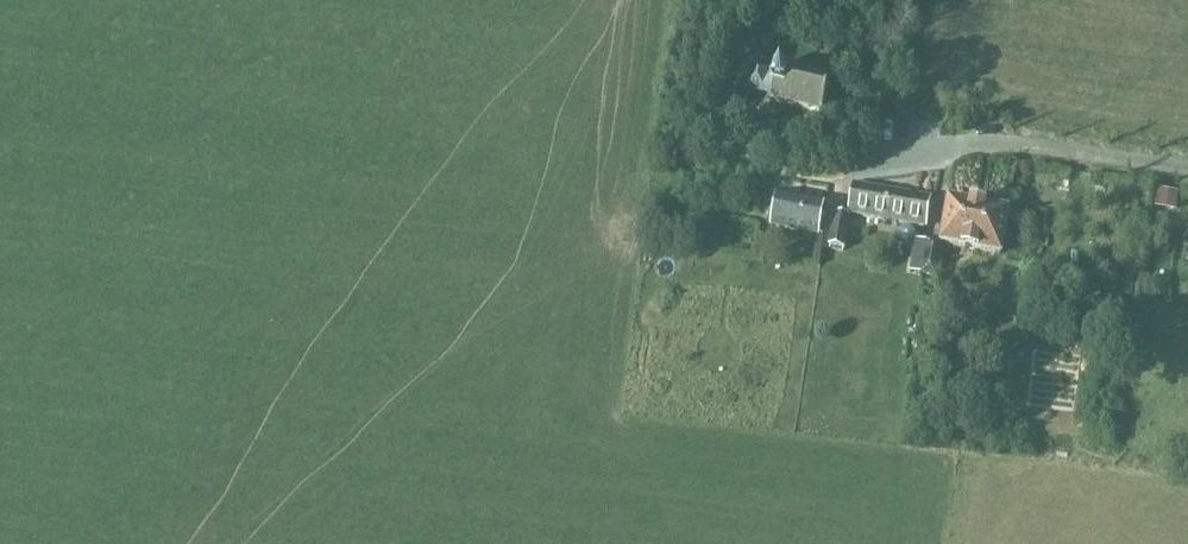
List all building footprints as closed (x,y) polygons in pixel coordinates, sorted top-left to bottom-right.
[(826,113),(834,81),(781,67),(778,79),(767,76),(769,67),(749,61),(742,88),(762,93),(764,86),(775,89),(773,99),(826,113)] [(926,227),(931,199),(859,186),(854,214),(926,227)] [(1157,189),(1154,207),(1175,211),(1179,193),(1157,189)] [(820,233),(826,203),(779,193),(773,224),(820,233)] [(973,201),(951,198),(943,242),(931,240),(925,273),(939,276),(945,242),(1002,252),(1010,208),(988,204),(988,203),(973,201)] [(844,249),(849,216),(833,213),(827,246),(844,249)]
